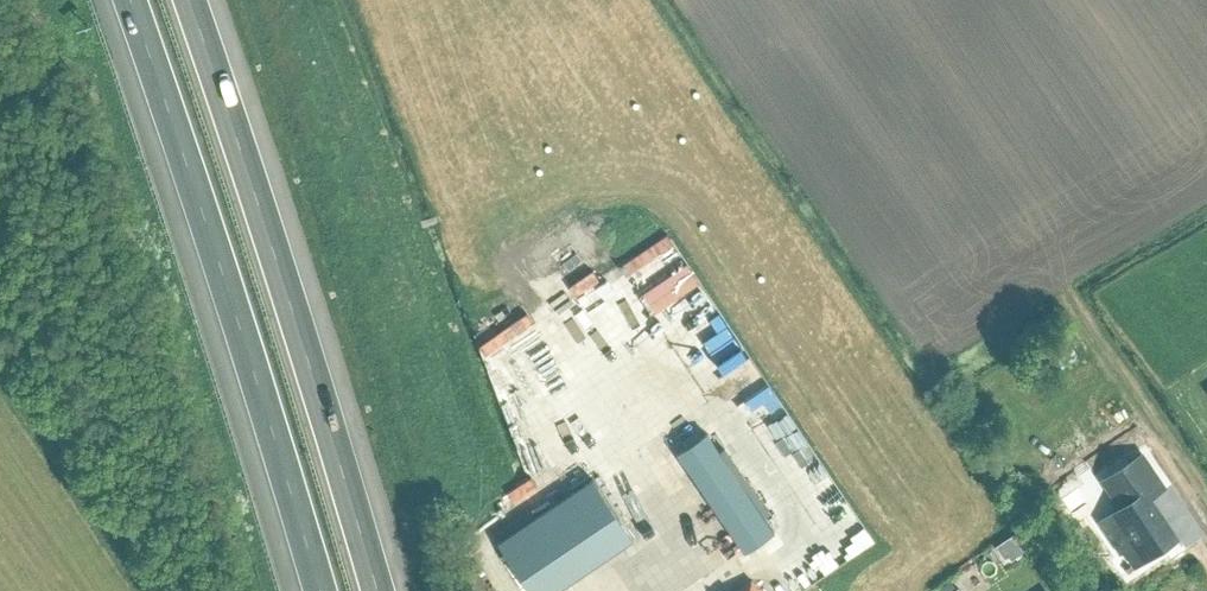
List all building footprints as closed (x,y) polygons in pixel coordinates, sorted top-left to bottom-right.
[(550,336),(506,365),(513,375),(557,346),(550,336)] [(525,403),(550,391),(541,372),(515,384),(525,403)] [(745,551),(775,530),(764,515),(707,432),(676,452),(745,551)] [(1163,484),(1142,453),(1103,479),(1121,506),(1100,520),(1120,550),(1124,547),(1134,562),(1176,534),(1149,494),(1163,484)] [(531,590),(553,590),(632,537),(592,478),(498,542),(531,590)] [(945,586),(949,590),(971,590),(961,576),(945,586)] [(751,579),(736,590),(760,590),(751,579)]
